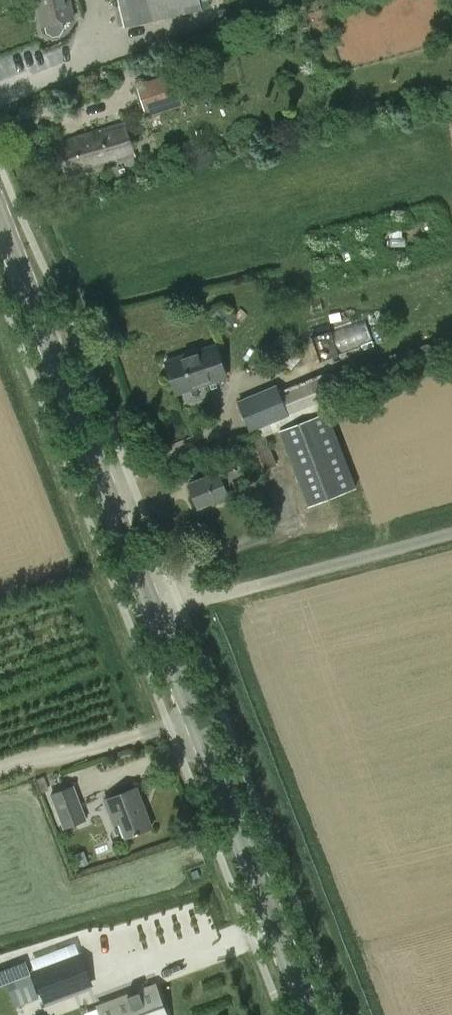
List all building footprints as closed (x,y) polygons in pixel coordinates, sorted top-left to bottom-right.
[(43,26),(74,19),(69,0),(37,0),(43,26)] [(200,0),(118,0),(119,6),(124,27),(202,10),(200,0)] [(226,8),(218,9),(220,17),(227,16),(226,8)] [(327,35),(318,38),(321,46),(329,43),(327,35)] [(144,117),(186,103),(176,73),(135,86),(144,117)] [(56,142),(67,179),(136,157),(125,121),(56,142)] [(236,318),(222,305),(212,315),(226,328),(236,318)] [(312,337),(319,357),(374,338),(367,318),(312,337)] [(167,364),(177,395),(227,379),(217,347),(167,364)] [(247,430),(325,402),(333,399),(324,376),(276,395),(273,388),(237,402),(247,430)] [(324,413),(278,431),(305,507),(353,488),(324,413)] [(273,466),(262,437),(262,436),(241,444),(252,474),(273,466)] [(188,483),(198,508),(230,495),(225,483),(241,477),(234,458),(211,468),(213,472),(188,483)] [(64,829),(88,820),(74,785),(50,794),(64,829)] [(121,823),(126,835),(153,825),(138,787),(105,800),(115,825),(121,823)] [(88,862),(83,851),(77,854),(81,865),(88,862)] [(198,869),(191,872),(194,879),(201,876),(198,869)] [(91,983),(80,955),(35,972),(46,1000),(91,983)] [(25,961),(0,970),(0,985),(30,973),(25,961)] [(155,986),(100,1006),(103,1014),(166,1014),(155,986)]
